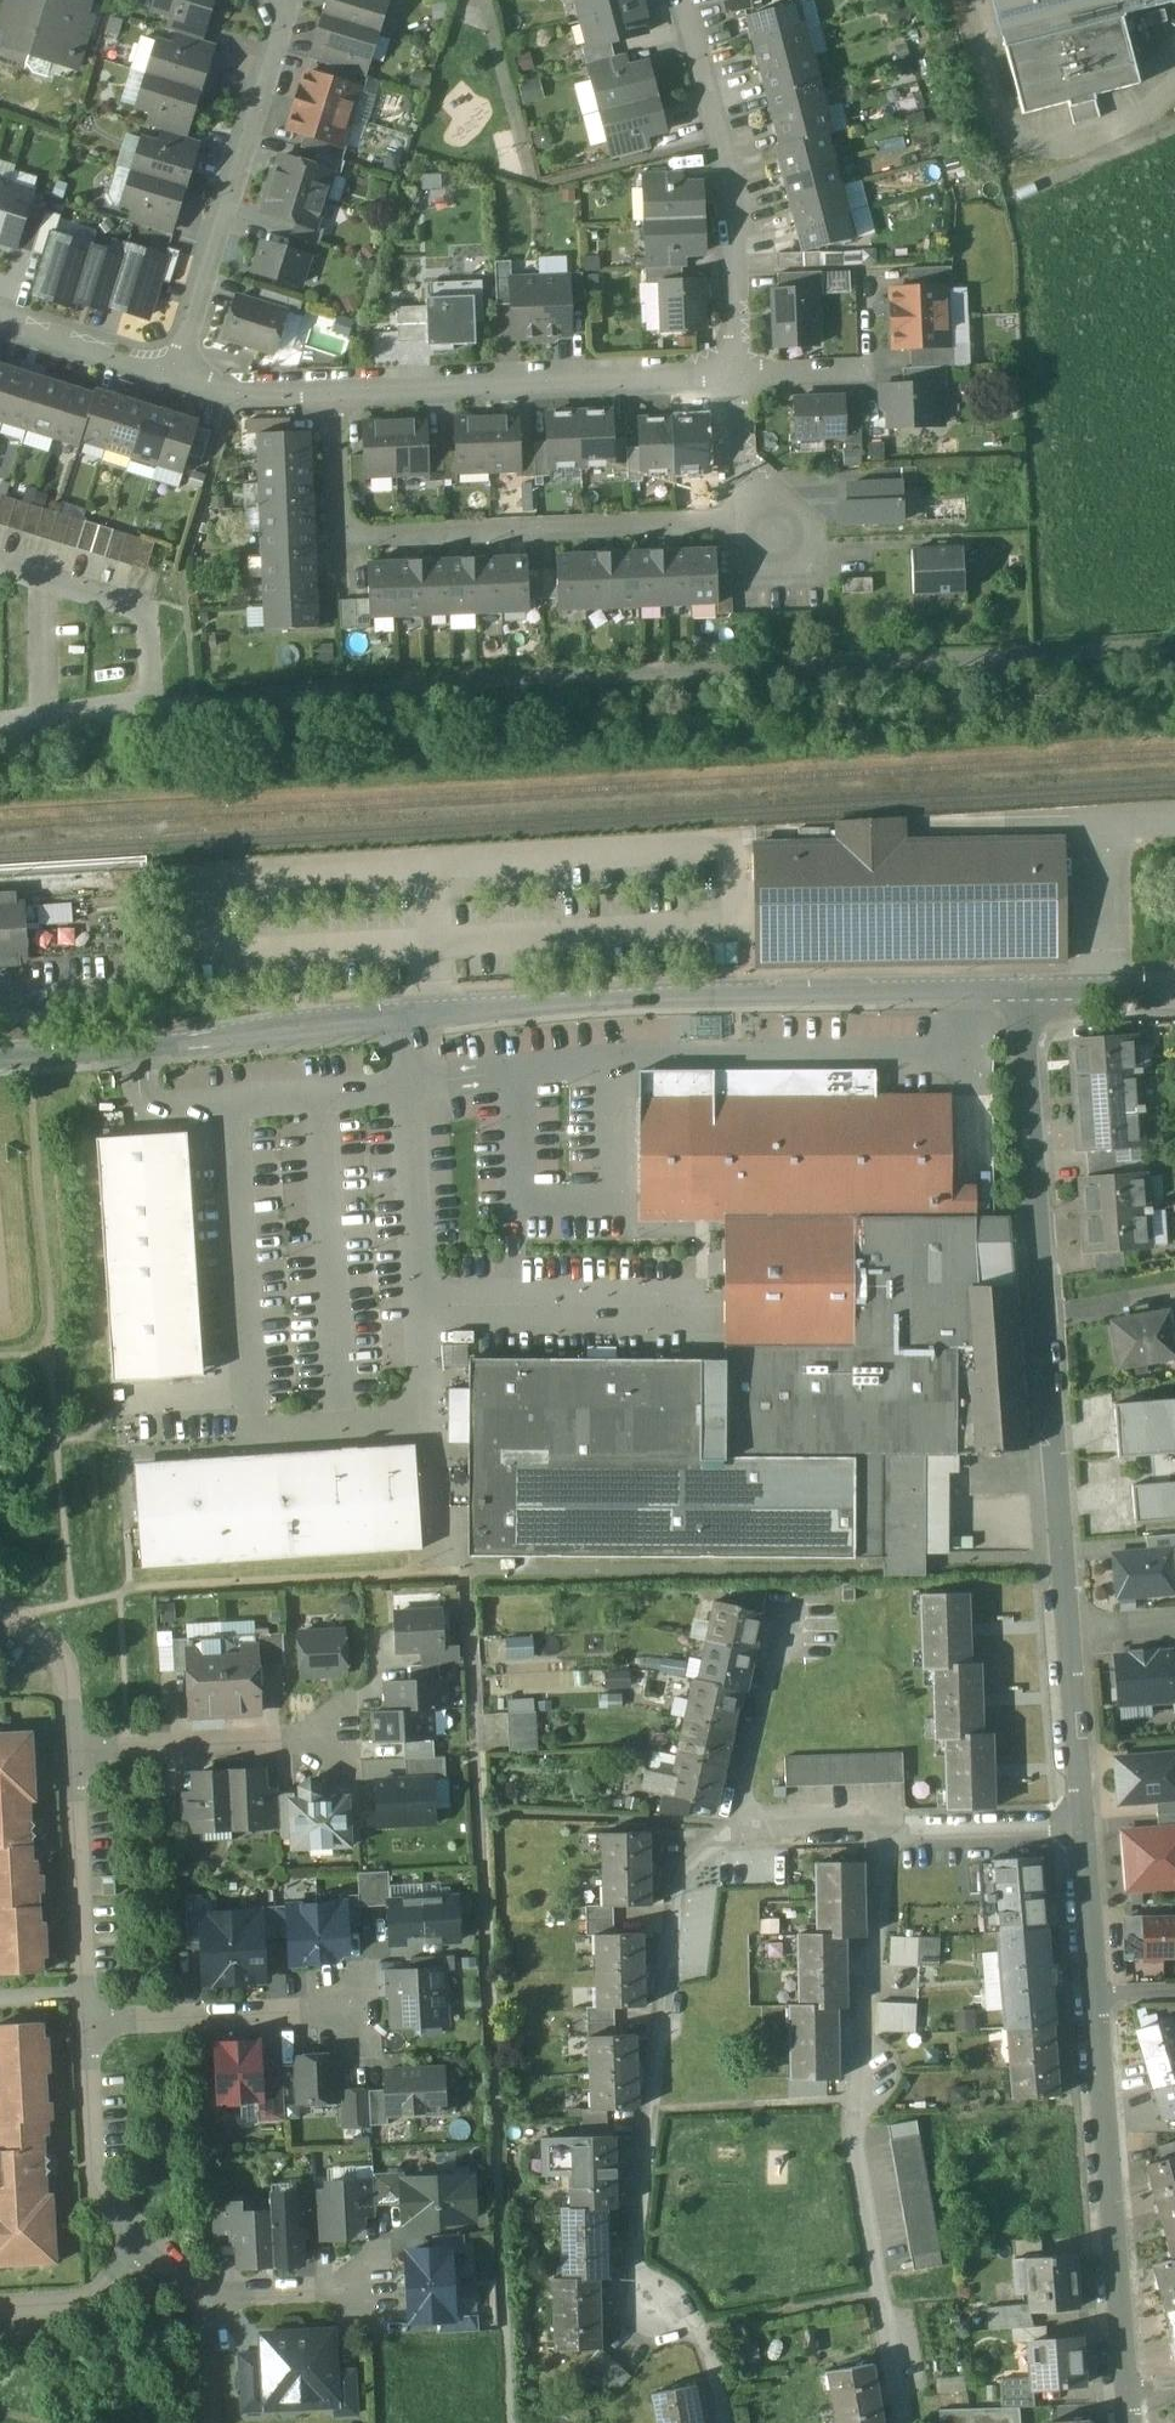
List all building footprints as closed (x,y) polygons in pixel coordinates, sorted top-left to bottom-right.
[(0,11),(0,33),(9,36),(19,2),(24,3),(25,0),(3,0),(0,11)] [(24,3),(19,2),(9,36),(5,47),(29,54),(49,60),(59,51),(77,57),(84,34),(77,32),(87,0),(25,0),(24,3)] [(153,11),(172,17),(205,27),(213,0),(156,0),(153,11)] [(324,16),(377,32),(386,2),(380,0),(329,0),(324,16)] [(582,22),(643,5),(642,0),(576,0),(582,22)] [(722,2),(726,16),(753,9),(751,0),(731,0),(722,2)] [(1005,46),(1121,16),(1174,2),(1174,0),(993,0),(1005,46)] [(795,5),(745,17),(752,44),(806,30),(800,7),(799,3),(795,4),(795,5)] [(643,5),(582,22),(589,47),(589,48),(610,43),(646,33),(642,21),(647,19),(643,5)] [(1164,10),(1145,15),(1148,27),(1167,22),(1164,10)] [(377,32),(324,16),(315,46),(317,47),(368,62),(377,32)] [(1121,16),(1005,46),(1022,115),(1093,96),(1139,85),(1121,16)] [(205,27),(172,17),(167,31),(177,34),(200,41),(205,27)] [(806,30),(752,44),(759,70),(812,56),(806,30)] [(200,41),(177,34),(172,48),(205,58),(210,44),(200,41)] [(172,48),(157,43),(147,75),(199,91),(209,59),(205,58),(172,48)] [(610,43),(589,48),(589,47),(582,49),(586,64),(614,57),(610,43)] [(368,62),(317,47),(312,60),(326,65),(363,76),(368,62)] [(49,60),(29,54),(26,65),(33,73),(47,77),(52,63),(49,60)] [(614,57),(586,64),(590,81),(595,80),(594,78),(627,69),(623,55),(614,57)] [(812,56),(759,70),(766,96),(819,82),(818,79),(818,78),(812,56)] [(363,76),(326,65),(322,79),(357,90),(357,91),(363,93),(368,78),(363,76)] [(627,69),(594,78),(595,80),(603,111),(655,98),(646,65),(627,69)] [(322,79),(306,74),(297,102),(348,117),(357,91),(357,90),(322,79)] [(199,91),(147,75),(137,108),(185,123),(189,124),(199,91)] [(539,80),(519,86),(523,103),(544,98),(539,80)] [(590,81),(576,85),(584,115),(603,111),(595,80),(590,81)] [(819,82),(766,96),(772,122),(826,108),(820,85),(819,82)] [(1093,96),(1068,103),(1073,125),(1099,119),(1093,96)] [(655,98),(603,111),(611,142),(612,144),(644,136),(663,131),(655,98)] [(348,117),(297,102),(289,129),(305,134),(340,145),(340,144),(348,117)] [(826,108),(772,122),(779,147),(828,135),(833,134),(826,108)] [(185,123),(152,113),(148,126),(162,131),(181,137),(185,123)] [(181,137),(162,131),(158,145),(191,155),(195,141),(181,137)] [(340,145),(305,134),(300,148),(317,153),(342,161),(347,146),(340,144),(340,145)] [(828,135),(779,147),(774,148),(781,175),(835,161),(834,157),(828,135)] [(644,136),(612,144),(611,142),(606,143),(611,160),(648,151),(644,136)] [(158,145),(142,140),(132,173),(184,188),(194,156),(191,155),(158,145)] [(342,161),(317,153),(312,167),(332,173),(340,176),(344,162),(342,161)] [(312,167),(280,157),(271,185),(323,201),(332,173),(312,167)] [(835,161),(781,175),(788,200),(841,187),(835,164),(836,164),(835,161)] [(680,171),(642,173),(642,188),(681,186),(680,171)] [(427,190),(430,207),(454,203),(450,172),(439,174),(441,188),(427,190)] [(174,221),(184,188),(132,173),(122,205),(133,208),(170,220),(174,221)] [(10,185),(0,182),(0,216),(10,185)] [(0,216),(0,243),(15,248),(33,192),(10,185),(0,216)] [(323,201),(271,185),(263,213),(295,223),(315,229),(315,228),(323,201)] [(681,186),(642,188),(642,189),(647,189),(648,221),(702,219),(700,185),(681,186)] [(841,187),(788,200),(795,226),(848,212),(841,187)] [(170,220),(133,208),(128,222),(166,234),(170,220)] [(848,212),(795,226),(802,253),(805,252),(806,252),(855,239),(854,235),(848,212)] [(31,257),(47,262),(54,237),(61,220),(45,215),(31,257)] [(702,219),(648,221),(650,253),(645,253),(645,255),(684,253),(684,254),(703,253),(702,219)] [(28,221),(19,249),(32,253),(40,225),(28,221)] [(315,229),(295,223),(291,237),(319,246),(323,230),(315,228),(315,229)] [(73,307),(75,301),(91,248),(54,237),(47,262),(36,296),(73,307)] [(308,257),(263,244),(254,272),(299,286),(308,257)] [(109,306),(124,258),(91,248),(75,301),(108,311),(109,306)] [(159,281),(166,260),(127,249),(124,258),(109,306),(148,318),(159,281)] [(166,260),(159,281),(170,285),(180,253),(169,250),(166,260)] [(684,253),(645,255),(645,270),(682,269),(684,268),(684,254),(684,253)] [(802,253),(776,254),(777,269),(821,267),(820,253),(802,253)] [(510,262),(494,263),(496,306),(511,306),(510,280),(511,280),(510,262)] [(951,267),(907,269),(908,290),(945,288),(945,290),(952,289),(951,267)] [(682,269),(645,270),(646,286),(661,285),(661,284),(682,283),(682,269)] [(582,273),(568,274),(568,278),(569,302),(583,302),(582,273)] [(821,273),(777,275),(778,291),(814,290),(814,292),(821,292),(821,273)] [(568,278),(539,279),(541,342),(552,342),(557,337),(570,336),(569,302),(568,278)] [(511,280),(510,280),(511,306),(512,339),(525,338),(531,343),(541,342),(539,279),(511,280)] [(682,283),(661,284),(661,285),(663,331),(704,330),(702,282),(682,283)] [(452,299),(426,300),(426,308),(427,327),(427,344),(428,347),(476,345),(475,323),(483,323),(482,284),(451,285),(452,299)] [(908,290),(891,290),(892,320),(946,317),(945,290),(945,288),(908,290)] [(302,303),(261,290),(256,304),(286,313),(298,317),(302,303)] [(778,291),(773,291),(775,347),(816,346),(814,292),(814,290),(778,291)] [(256,304),(237,297),(224,338),(273,354),(286,313),(256,304)] [(427,327),(426,308),(398,309),(399,328),(427,327)] [(946,317),(892,320),(894,349),(910,348),(947,347),(947,345),(946,317)] [(427,327),(399,328),(399,345),(427,344),(427,327)] [(947,347),(910,348),(911,368),(946,367),(955,367),(954,345),(947,345),(947,347)] [(0,365),(0,423),(2,423),(18,371),(0,365)] [(911,368),(902,369),(903,386),(934,385),(947,384),(946,367),(911,368)] [(43,379),(18,371),(2,423),(27,431),(43,379)] [(69,387),(43,379),(27,431),(53,439),(69,387)] [(903,386),(886,387),(887,401),(881,408),(887,414),(888,428),(936,426),(936,412),(941,405),(935,399),(934,385),(903,386)] [(94,394),(69,387),(53,439),(74,446),(73,446),(79,448),(80,443),(79,443),(94,395),(94,394)] [(121,398),(95,390),(94,394),(94,395),(79,443),(80,443),(84,444),(105,450),(121,398)] [(147,406),(121,398),(105,450),(131,458),(147,406)] [(843,398),(794,400),(796,439),(844,437),(843,398)] [(172,414),(147,406),(131,458),(156,466),(172,414)] [(610,413),(578,414),(581,467),(612,466),(611,440),(610,413)] [(199,422),(172,414),(156,466),(177,473),(182,475),(188,455),(197,428),(199,422)] [(578,414),(547,415),(548,443),(549,468),(581,467),(578,414)] [(518,416),(486,418),(488,473),(520,471),(519,449),(518,416)] [(486,418),(455,419),(456,452),(457,474),(488,473),(486,418)] [(290,419),(247,421),(248,435),(256,435),(290,433),(290,419)] [(425,420),(394,421),(396,477),(428,475),(425,420)] [(671,420),(639,421),(640,448),(641,474),(642,474),(673,473),(671,420)] [(394,421),(362,423),(364,456),(365,478),(396,477),(394,421)] [(211,432),(197,428),(188,455),(202,460),(211,432)] [(290,433),(256,435),(257,438),(256,438),(257,457),(257,460),(310,458),(310,445),(309,433),(290,433)] [(625,440),(611,440),(612,466),(613,474),(627,473),(626,449),(625,440)] [(548,443),(533,443),(533,448),(534,477),(535,477),(549,477),(549,468),(548,443)] [(533,448),(519,449),(520,471),(520,478),(534,477),(533,448)] [(640,448),(626,449),(627,473),(628,483),(642,483),(642,474),(641,474),(640,448)] [(456,452),(441,453),(443,482),(457,481),(457,474),(456,452)] [(441,453),(427,453),(428,475),(428,482),(443,482),(441,453)] [(364,456),(349,457),(351,486),(365,485),(365,478),(364,456)] [(310,458),(257,460),(258,484),(311,482),(311,471),(310,458)] [(875,472),(876,485),(902,485),(917,484),(917,471),(875,472)] [(311,482),(258,484),(259,508),(312,506),(311,482)] [(841,504),(842,524),(903,523),(902,502),(902,485),(876,485),(847,486),(848,503),(841,504)] [(1,496),(0,501),(0,526),(7,528),(15,500),(1,496)] [(29,505),(15,500),(7,528),(21,532),(29,505)] [(43,509),(29,505),(21,532),(35,537),(43,509)] [(312,506),(259,508),(260,533),(313,531),(313,519),(312,506)] [(57,513),(43,509),(35,537),(48,541),(57,513)] [(71,518),(57,513),(48,541),(62,545),(71,518)] [(85,522),(71,518),(62,545),(76,550),(85,522)] [(99,526),(85,522),(76,550),(90,554),(99,526)] [(113,531),(99,526),(90,554),(104,558),(113,531)] [(127,535),(113,531),(104,558),(118,563),(127,535)] [(313,531),(260,533),(261,557),(314,555),(314,542),(313,531)] [(140,539),(127,535),(118,563),(132,567),(140,539)] [(154,543),(140,539),(132,567),(146,571),(154,543)] [(963,549),(911,551),(912,595),(964,592),(963,549)] [(687,550),(661,551),(664,607),(690,606),(687,550)] [(701,550),(687,550),(690,606),(715,605),(717,605),(716,585),(716,569),(715,569),(715,550),(701,550)] [(661,551),(635,552),(638,608),(664,607),(661,551)] [(635,552),(609,554),(611,609),(638,608),(635,552)] [(609,554),(583,555),(585,610),(611,609),(609,554)] [(314,555),(261,557),(262,581),(315,579),(315,568),(314,555)] [(570,555),(556,556),(557,575),(556,575),(557,592),(557,599),(558,611),(560,611),(585,610),(583,555),(570,555)] [(526,557),(512,558),(512,557),(499,558),(501,614),(526,613),(526,612),(528,612),(527,593),(528,593),(527,576),(526,557)] [(499,558),(473,559),(475,615),(501,614),(499,558)] [(473,559),(447,560),(449,616),(475,615),(473,559)] [(447,560),(420,561),(423,617),(449,616),(447,560)] [(420,561),(394,562),(396,618),(423,617),(420,561)] [(381,563),(367,564),(368,583),(368,599),(369,619),(371,619),(396,618),(394,562),(381,563)] [(556,570),(541,571),(543,600),(557,599),(557,592),(556,575),(556,570)] [(541,571),(527,571),(528,593),(528,601),(543,600),(541,571)] [(315,579),(262,581),(263,606),(316,603),(315,579)] [(844,581),(845,594),(872,593),(872,579),(844,581)] [(731,585),(716,585),(717,614),(732,614),(731,585)] [(354,600),(339,601),(341,630),(355,629),(354,600)] [(316,603),(263,606),(264,608),(263,608),(264,627),(265,631),(284,630),(317,629),(317,617),(316,603)] [(259,607),(247,608),(248,628),(260,627),(259,607)] [(900,818),(838,822),(838,844),(813,845),(813,843),(811,843),(811,845),(785,845),(785,844),(782,844),(782,845),(757,846),(757,844),(754,844),(757,968),(772,967),(790,967),(792,967),(792,966),(818,965),(818,967),(820,967),(820,965),(846,965),(846,966),(848,966),(848,965),(874,965),(874,966),(876,966),(876,964),(902,964),(902,965),(904,965),(904,964),(930,964),(930,965),(932,965),(932,964),(958,963),(958,964),(961,964),(961,963),(986,963),(986,964),(989,964),(989,963),(1011,962),(1011,963),(1014,963),(1014,962),(1036,962),(1036,963),(1039,963),(1039,962),(1061,961),(1061,963),(1064,963),(1064,960),(1062,960),(1062,932),(1063,932),(1063,929),(1062,929),(1061,902),(1063,902),(1063,899),(1061,899),(1061,872),(1062,872),(1062,869),(1061,869),(1060,842),(1062,842),(1061,839),(1059,839),(1059,840),(1037,841),(1037,839),(1034,839),(1034,841),(1012,841),(1012,840),(1009,840),(1009,841),(987,841),(987,840),(984,840),(984,842),(958,842),(958,841),(956,841),(956,842),(930,843),(930,841),(928,841),(928,843),(901,843),(900,818)] [(0,907),(0,955),(23,953),(20,906),(0,907)] [(1129,1023),(1100,1024),(1101,1038),(1130,1036),(1129,1023)] [(1101,1038),(1073,1040),(1075,1078),(1134,1073),(1134,1069),(1131,1036),(1130,1036),(1101,1038)] [(951,1097),(905,1097),(875,1097),(874,1068),(638,1069),(639,1221),(724,1220),(740,1220),(952,1219),(952,1193),(951,1097)] [(1134,1073),(1075,1078),(1078,1114),(1137,1110),(1136,1107),(1134,1073)] [(1137,1110),(1078,1114),(1080,1149),(1086,1149),(1114,1147),(1139,1145),(1137,1113),(1137,1110)] [(187,1133),(96,1139),(113,1382),(203,1376),(187,1133)] [(1114,1147),(1086,1149),(1087,1165),(1115,1163),(1114,1147)] [(1115,1163),(1087,1165),(1088,1179),(1121,1177),(1120,1163),(1115,1163)] [(1088,1179),(1083,1179),(1086,1216),(1143,1212),(1143,1209),(1141,1175),(1088,1179)] [(975,1193),(952,1193),(952,1219),(975,1219),(975,1193)] [(1143,1212),(1086,1216),(1088,1252),(1091,1252),(1121,1250),(1146,1248),(1144,1215),(1143,1212)] [(1010,1245),(1007,1218),(975,1219),(976,1243),(1010,1245)] [(952,1219),(740,1220),(740,1346),(724,1346),(724,1350),(726,1350),(977,1350),(976,1287),(976,1243),(975,1219),(952,1219)] [(740,1220),(724,1220),(724,1346),(740,1346),(740,1220)] [(1010,1245),(976,1243),(976,1287),(987,1287),(1014,1286),(1010,1245)] [(1121,1250),(1091,1252),(1093,1272),(1122,1267),(1121,1250)] [(1014,1286),(987,1287),(994,1359),(1020,1357),(1014,1286)] [(994,1359),(987,1287),(976,1287),(977,1350),(976,1360),(994,1359)] [(1128,1308),(1130,1318),(1111,1322),(1119,1370),(1135,1367),(1146,1365),(1174,1359),(1174,1346),(1173,1334),(1169,1311),(1150,1315),(1148,1304),(1128,1308)] [(977,1350),(726,1350),(725,1361),(725,1458),(884,1460),(884,1455),(925,1455),(955,1456),(955,1458),(978,1458),(978,1453),(977,1453),(976,1389),(976,1360),(977,1350)] [(994,1359),(976,1360),(976,1389),(1022,1386),(1020,1357),(994,1359)] [(687,1360),(470,1360),(470,1385),(469,1385),(469,1390),(448,1390),(448,1416),(448,1443),(469,1443),(469,1530),(469,1557),(883,1558),(883,1507),(884,1460),(725,1458),(687,1459),(687,1360)] [(725,1361),(687,1360),(687,1459),(725,1458),(725,1361)] [(1146,1365),(1135,1367),(1137,1376),(1148,1374),(1146,1365)] [(1022,1386),(976,1389),(977,1453),(978,1453),(992,1453),(992,1458),(1000,1458),(999,1452),(1027,1450),(1022,1386)] [(1114,1405),(1118,1458),(1150,1456),(1174,1454),(1174,1409),(1174,1400),(1114,1405)] [(415,1453),(134,1471),(141,1568),(422,1549),(415,1453)] [(1150,1456),(1152,1484),(1174,1482),(1174,1454),(1150,1456)] [(884,1455),(884,1460),(883,1507),(925,1507),(925,1455),(884,1455)] [(1131,1486),(1134,1524),(1174,1520),(1174,1482),(1152,1484),(1131,1486)] [(925,1507),(883,1507),(883,1558),(883,1568),(883,1577),(924,1577),(924,1566),(925,1507)] [(1146,1537),(1147,1552),(1169,1550),(1174,1550),(1174,1535),(1146,1537)] [(1147,1552),(1114,1555),(1117,1598),(1173,1593),(1169,1550),(1147,1552)] [(854,1584),(842,1584),(842,1602),(855,1601),(854,1584)] [(766,1587),(735,1588),(731,1603),(739,1605),(738,1607),(761,1612),(766,1587)] [(933,1666),(971,1665),(968,1593),(920,1595),(922,1667),(933,1666)] [(761,1612),(738,1607),(739,1605),(731,1603),(713,1600),(704,1641),(729,1646),(728,1648),(754,1653),(762,1612),(761,1612)] [(442,1611),(394,1614),(396,1652),(421,1651),(444,1649),(444,1648),(442,1611)] [(344,1631),(297,1634),(300,1677),(347,1675),(344,1631)] [(283,1634),(255,1635),(257,1667),(284,1665),(283,1634)] [(255,1635),(221,1637),(225,1715),(259,1713),(257,1667),(255,1635)] [(221,1637),(187,1639),(189,1671),(191,1716),(225,1715),(221,1637)] [(187,1639),(172,1640),(174,1671),(189,1671),(187,1639)] [(532,1639),(506,1640),(507,1658),(533,1657),(532,1639)] [(754,1653),(728,1648),(729,1646),(704,1641),(696,1680),(720,1685),(720,1687),(741,1691),(746,1692),(754,1653)] [(444,1649),(421,1651),(422,1666),(439,1665),(458,1664),(457,1647),(444,1648),(444,1649)] [(1155,1651),(1130,1653),(1130,1656),(1115,1657),(1119,1705),(1173,1701),(1174,1701),(1172,1675),(1170,1652),(1156,1654),(1155,1651)] [(971,1665),(933,1666),(936,1737),(945,1737),(984,1735),(981,1664),(971,1665)] [(422,1666),(410,1666),(410,1681),(439,1679),(439,1665),(422,1666)] [(410,1681),(386,1682),(388,1711),(431,1709),(446,1709),(444,1679),(439,1679),(410,1681)] [(741,1691),(720,1687),(720,1685),(696,1680),(692,1679),(683,1718),(707,1723),(707,1725),(733,1730),(741,1691)] [(388,1711),(373,1712),(375,1741),(404,1740),(433,1738),(431,1709),(388,1711)] [(535,1713),(507,1714),(508,1730),(536,1728),(535,1713)] [(733,1730),(707,1725),(707,1723),(683,1718),(675,1757),(699,1762),(699,1763),(725,1769),(733,1730)] [(536,1728),(508,1730),(509,1752),(537,1750),(536,1728)] [(16,1744),(15,1733),(0,1734),(0,1919),(1,1939),(0,1939),(0,1974),(43,1972),(43,1957),(41,1957),(38,1954),(36,1926),(39,1923),(41,1923),(39,1892),(37,1892),(34,1889),(33,1876),(29,1876),(28,1865),(31,1862),(33,1862),(32,1840),(35,1836),(31,1832),(31,1829),(35,1825),(31,1822),(30,1799),(28,1800),(25,1797),(24,1786),(35,1785),(33,1743),(16,1744)] [(984,1735),(945,1737),(948,1809),(995,1807),(992,1735),(984,1735)] [(433,1738),(404,1740),(405,1759),(434,1758),(433,1738)] [(675,1757),(654,1752),(650,1772),(671,1776),(675,1757)] [(1116,1759),(1119,1804),(1155,1801),(1174,1799),(1174,1754),(1116,1759)] [(902,1755),(784,1759),(785,1787),(903,1784),(902,1755)] [(434,1758),(405,1759),(406,1780),(431,1779),(431,1780),(446,1779),(445,1757),(434,1758)] [(725,1769),(699,1763),(699,1762),(675,1757),(671,1776),(667,1796),(690,1800),(689,1802),(691,1802),(717,1807),(725,1769)] [(262,1771),(228,1773),(231,1826),(263,1825),(265,1825),(263,1791),(262,1771)] [(650,1772),(646,1792),(663,1795),(667,1796),(671,1776),(650,1772)] [(228,1773),(194,1775),(195,1794),(197,1828),(199,1828),(231,1826),(228,1773)] [(406,1780),(377,1782),(379,1826),(433,1823),(431,1780),(431,1779),(406,1780)] [(319,1786),(310,1780),(301,1787),(302,1803),(294,1803),(293,1803),(295,1836),(295,1845),(346,1843),(346,1842),(345,1813),(344,1801),(320,1802),(319,1786)] [(278,1790),(263,1791),(265,1825),(263,1825),(263,1830),(280,1829),(278,1797),(278,1790)] [(195,1794),(181,1795),(183,1834),(199,1833),(199,1828),(197,1828),(195,1794)] [(667,1796),(663,1795),(659,1817),(688,1818),(691,1802),(689,1802),(690,1800),(667,1796)] [(294,1796),(278,1797),(280,1829),(280,1837),(295,1836),(293,1803),(294,1803),(294,1796)] [(1155,1801),(1156,1815),(1174,1814),(1174,1799),(1155,1801)] [(359,1812),(345,1813),(346,1842),(361,1842),(359,1812)] [(1156,1815),(1158,1830),(1174,1828),(1174,1814),(1156,1815)] [(1122,1833),(1127,1891),(1130,1891),(1141,1890),(1174,1887),(1174,1828),(1158,1830),(1122,1833)] [(649,1834),(602,1835),(604,1907),(611,1907),(612,1907),(651,1906),(649,1834)] [(1039,1859),(993,1863),(999,1933),(1045,1929),(1039,1859)] [(818,1935),(846,1935),(864,1935),(863,1865),(817,1865),(818,1935)] [(388,1872),(372,1873),(374,1906),(388,1905),(388,1901),(390,1901),(388,1872)] [(372,1873),(358,1873),(358,1895),(359,1907),(374,1906),(372,1873)] [(114,1877),(102,1877),(103,1896),(115,1895),(114,1877)] [(1141,1890),(1130,1891),(1131,1904),(1142,1904),(1141,1890)] [(358,1895),(342,1896),(342,1903),(344,1903),(345,1927),(360,1927),(359,1907),(358,1895)] [(468,1897),(456,1898),(457,1914),(469,1913),(468,1897)] [(456,1898),(422,1899),(424,1943),(458,1941),(457,1914),(456,1898)] [(390,1901),(388,1901),(388,1905),(390,1945),(424,1943),(422,1899),(390,1901)] [(342,1903),(316,1905),(320,1963),(333,1962),(346,1947),(345,1927),(344,1903),(342,1903)] [(316,1905),(288,1906),(290,1937),(292,1964),(320,1963),(316,1905)] [(288,1906),(274,1907),(276,1938),(290,1937),(288,1906)] [(274,1907),(258,1908),(258,1912),(260,1912),(261,1939),(276,1938),(274,1907)] [(604,1907),(585,1907),(586,1937),(593,1937),(613,1936),(612,1907),(611,1907),(604,1907)] [(203,1911),(186,1911),(188,1943),(203,1942),(201,1915),(203,1915),(203,1911)] [(258,1912),(231,1914),(234,1982),(263,1980),(261,1939),(260,1912),(258,1912)] [(203,1915),(201,1915),(203,1942),(205,1984),(234,1982),(231,1914),(203,1915)] [(1123,1918),(1124,1957),(1142,1957),(1142,1960),(1162,1960),(1162,1956),(1174,1956),(1174,1917),(1123,1918)] [(999,1933),(996,1933),(1003,2029),(1007,2029),(1054,2025),(1055,2025),(1052,1985),(1055,1985),(1053,1969),(1051,1970),(1048,1929),(1045,1929),(999,1933)] [(613,1936),(593,1937),(597,2008),(613,2008),(645,2006),(641,1935),(613,1936)] [(846,1935),(818,1935),(799,1935),(800,2007),(838,2007),(846,2007),(846,1935)] [(919,1939),(890,1938),(889,1966),(918,1967),(918,1966),(918,1957),(919,1939)] [(938,1939),(919,1939),(918,1957),(937,1958),(938,1939)] [(453,1956),(410,1958),(411,1973),(442,1971),(454,1971),(453,1956)] [(937,1958),(918,1957),(918,1966),(937,1966),(937,1958)] [(411,1973),(392,1974),(394,2024),(445,2022),(442,1971),(411,1973)] [(916,2004),(878,2003),(877,2031),(915,2033),(916,2004)] [(838,2007),(800,2007),(791,2007),(791,2078),(839,2078),(838,2007)] [(597,2008),(586,2009),(587,2039),(614,2038),(613,2008),(597,2008)] [(1135,2032),(1144,2061),(1174,2052),(1174,2020),(1135,2032)] [(0,2026),(0,2060),(4,2060),(7,2120),(2,2120),(7,2215),(19,2214),(19,2223),(0,2224),(0,2255),(4,2255),(7,2258),(7,2266),(40,2264),(39,2253),(56,2252),(54,2210),(43,2211),(42,2200),(45,2197),(47,2196),(46,2174),(50,2170),(46,2167),(45,2164),(49,2160),(45,2156),(44,2134),(42,2135),(39,2132),(38,2120),(43,2120),(42,2107),(46,2103),(47,2103),(45,2072),(43,2072),(41,2069),(39,2042),(42,2038),(44,2038),(43,2023),(0,2026)] [(1054,2025),(1007,2029),(1013,2100),(1059,2097),(1054,2025)] [(614,2038),(587,2039),(591,2110),(605,2109),(638,2107),(635,2037),(614,2038)] [(256,2044),(218,2046),(221,2099),(222,2099),(227,2106),(241,2106),(245,2098),(258,2097),(259,2097),(258,2078),(256,2044)] [(1144,2061),(1152,2089),(1174,2082),(1174,2052),(1144,2061)] [(334,2055),(296,2057),(299,2104),(337,2102),(334,2055)] [(442,2069),(385,2072),(386,2090),(387,2115),(444,2112),(442,2069)] [(283,2076),(258,2078),(259,2097),(258,2097),(259,2122),(285,2120),(283,2076)] [(1152,2089),(1162,2120),(1174,2116),(1174,2082),(1152,2089)] [(386,2090),(369,2091),(370,2125),(387,2124),(387,2115),(386,2090)] [(369,2091),(342,2093),(344,2127),(370,2125),(369,2091)] [(591,2110),(577,2110),(578,2124),(605,2123),(605,2109),(591,2110)] [(917,2120),(889,2125),(891,2139),(919,2134),(917,2120)] [(605,2123),(578,2124),(578,2140),(606,2139),(605,2123)] [(919,2134),(891,2139),(911,2255),(939,2250),(919,2134)] [(578,2140),(567,2141),(568,2176),(570,2209),(570,2210),(606,2208),(607,2209),(615,2209),(612,2139),(578,2140)] [(567,2141),(541,2142),(542,2177),(568,2176),(567,2141)] [(1157,2148),(1160,2161),(1174,2157),(1174,2143),(1157,2148)] [(1147,2165),(1153,2189),(1174,2183),(1174,2157),(1160,2161),(1147,2165)] [(470,2176),(455,2177),(450,2170),(436,2171),(438,2222),(472,2220),(470,2176)] [(436,2171),(422,2171),(418,2179),(404,2180),(402,2180),(404,2204),(405,2223),(438,2222),(436,2171)] [(387,2173),(373,2174),(373,2179),(374,2206),(389,2205),(387,2173)] [(404,2173),(387,2173),(389,2205),(404,2204),(402,2180),(404,2180),(404,2173)] [(373,2179),(357,2180),(357,2182),(359,2182),(361,2216),(375,2215),(374,2206),(373,2179)] [(357,2182),(327,2184),(327,2194),(330,2239),(349,2238),(361,2225),(361,2216),(359,2182),(357,2182)] [(1153,2189),(1160,2213),(1174,2209),(1174,2183),(1153,2189)] [(313,2194),(297,2195),(297,2197),(298,2197),(300,2229),(315,2228),(313,2194)] [(327,2194),(313,2194),(315,2228),(315,2239),(330,2239),(327,2194)] [(297,2197),(269,2198),(270,2211),(273,2264),(302,2263),(300,2229),(298,2197),(297,2197)] [(239,2203),(211,2204),(214,2243),(238,2242),(236,2213),(239,2212),(239,2203)] [(606,2208),(570,2210),(570,2209),(560,2209),(562,2279),(562,2280),(599,2278),(599,2279),(609,2279),(607,2209),(606,2208)] [(1160,2213),(1166,2236),(1174,2234),(1174,2209),(1160,2213)] [(239,2212),(236,2213),(238,2242),(239,2266),(273,2264),(270,2211),(239,2212)] [(1166,2236),(1173,2261),(1174,2260),(1174,2234),(1166,2236)] [(464,2235),(432,2237),(433,2251),(450,2250),(450,2252),(464,2251),(464,2235)] [(1040,2239),(1013,2240),(1014,2260),(1041,2258),(1040,2239)] [(433,2251),(406,2252),(408,2286),(459,2284),(458,2270),(451,2267),(450,2252),(450,2250),(433,2251)] [(939,2250),(911,2255),(914,2269),(942,2264),(939,2250)] [(1014,2260),(1012,2260),(1013,2283),(1026,2282),(1028,2305),(1028,2312),(1028,2313),(1078,2309),(1073,2255),(1014,2260)] [(1153,2266),(1160,2290),(1174,2286),(1174,2260),(1173,2261),(1153,2266)] [(599,2278),(562,2280),(562,2279),(551,2279),(553,2352),(600,2350),(601,2350),(599,2279),(599,2278)] [(459,2284),(408,2286),(410,2320),(436,2319),(453,2318),(453,2317),(452,2302),(459,2297),(459,2284)] [(1160,2290),(1167,2314),(1174,2311),(1174,2286),(1160,2290)] [(1028,2305),(987,2308),(988,2315),(1023,2312),(1028,2312),(1028,2305)] [(1167,2314),(1173,2337),(1174,2336),(1174,2311),(1167,2314)] [(1023,2312),(988,2315),(989,2331),(1013,2329),(1024,2328),(1023,2312)] [(453,2318),(436,2319),(437,2334),(478,2331),(477,2315),(453,2317),(453,2318)] [(1024,2328),(1013,2329),(1014,2343),(1037,2342),(1047,2341),(1046,2326),(1024,2328)] [(332,2332),(262,2335),(263,2354),(266,2402),(268,2402),(316,2399),(325,2407),(335,2407),(336,2407),(335,2372),(332,2332)] [(1047,2341),(1037,2342),(1040,2378),(1041,2387),(1041,2389),(1084,2385),(1080,2338),(1047,2341)] [(631,2377),(600,2350),(581,2371),(613,2397),(631,2377)] [(263,2354),(239,2355),(242,2412),(268,2410),(268,2402),(266,2402),(263,2354)] [(826,2373),(835,2422),(883,2422),(873,2365),(826,2373)] [(354,2371),(335,2372),(336,2407),(335,2407),(335,2415),(356,2414),(354,2371)] [(1040,2378),(1001,2380),(1002,2389),(1033,2387),(1041,2387),(1040,2378)] [(650,2395),(655,2422),(703,2422),(696,2387),(650,2395)] [(1033,2387),(1002,2389),(1002,2408),(1003,2408),(1019,2408),(1035,2407),(1033,2387)] [(966,2409),(967,2422),(994,2422),(1003,2408),(1002,2408),(966,2409)] [(1003,2408),(994,2422),(1020,2422),(1019,2408),(1003,2408)] [(953,2410),(953,2422),(967,2422),(966,2409),(953,2410)] [(939,2410),(939,2422),(953,2422),(953,2410),(939,2410)]
